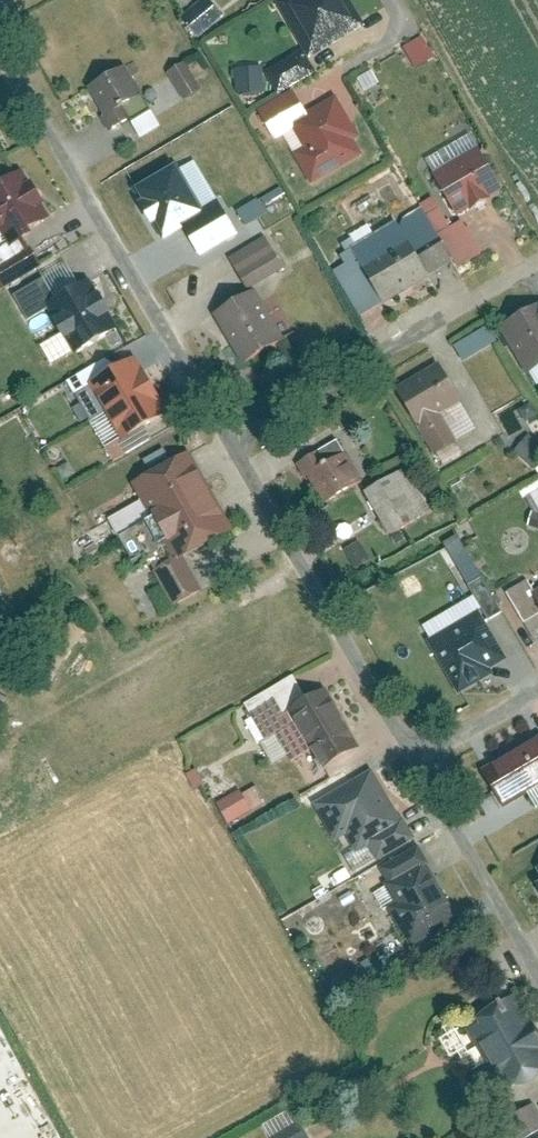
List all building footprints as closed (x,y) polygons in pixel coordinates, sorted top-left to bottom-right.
[(221,18),(207,0),(202,0),(178,19),(194,39),(221,18)] [(305,58),(356,31),(339,0),(292,0),(277,8),(305,58)] [(422,37),(402,47),(413,69),(433,59),(422,37)] [(314,74),(305,58),(271,77),(279,93),(314,74)] [(183,62),(167,71),(187,103),(202,94),(183,62)] [(238,101),(264,94),(257,66),(230,72),(238,101)] [(116,72),(89,87),(111,126),(138,111),(116,72)] [(333,98),(309,112),(297,94),(255,115),(271,137),(290,130),(306,151),(297,157),(314,183),(359,151),(333,98)] [(135,137),(156,130),(150,112),(129,119),(135,137)] [(453,142),(423,161),(461,224),(444,235),(461,263),(483,250),(463,218),(508,191),(480,146),(462,157),(453,142)] [(159,220),(167,232),(207,209),(179,162),(139,186),(146,198),(142,201),(155,222),(159,220)] [(32,265),(15,234),(45,217),(25,181),(0,195),(0,283),(32,265)] [(242,227),(263,217),(256,201),(235,210),(242,227)] [(211,213),(190,225),(205,251),(237,233),(219,202),(208,209),(211,213)] [(334,269),(362,316),(450,262),(422,215),(334,269)] [(241,269),(250,288),(281,273),(272,254),(241,269)] [(13,297),(25,319),(52,303),(79,350),(114,331),(85,281),(52,299),(42,281),(13,297)] [(223,316),(245,359),(276,342),(253,300),(223,316)] [(503,327),(530,374),(537,370),(537,318),(535,319),(530,311),(503,327)] [(461,362),(495,342),(485,325),(451,345),(461,362)] [(100,358),(70,375),(83,398),(96,391),(121,437),(103,447),(109,459),(147,438),(139,424),(155,416),(127,365),(109,375),(100,358)] [(468,431),(433,372),(393,396),(428,455),(468,431)] [(531,466),(537,457),(537,443),(527,434),(513,452),(531,466)] [(225,520),(186,447),(135,475),(145,493),(104,516),(127,558),(150,545),(175,591),(199,578),(181,544),(225,520)] [(306,473),(324,503),(353,485),(335,455),(306,473)] [(363,494),(388,535),(423,514),(399,473),(363,494)] [(537,514),(537,489),(523,498),(535,516),(537,514)] [(481,624),(441,647),(463,687),(504,664),(481,624)] [(318,763),(349,745),(321,698),(306,707),(289,679),(242,707),(261,740),(275,732),(289,756),(308,745),(318,763)] [(503,764),(521,795),(537,786),(537,744),(503,764)] [(407,835),(373,778),(314,813),(326,832),(340,823),(355,848),(362,844),(370,856),(407,835)] [(223,825),(263,804),(253,784),(213,805),(223,825)] [(457,920),(416,852),(378,875),(405,920),(399,923),(413,946),(457,920)] [(475,1019),(507,1076),(537,1060),(537,1042),(513,998),(475,1019)] [(523,1129),(537,1123),(537,1121),(532,1105),(516,1110),(523,1129)] [(270,1137),(306,1137),(303,1129),(283,1135),(282,1134),(270,1137)]
